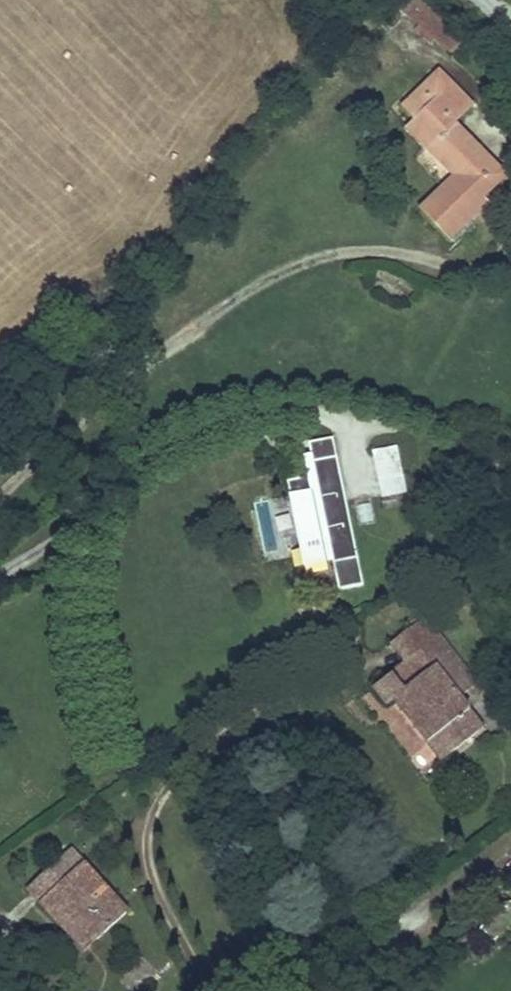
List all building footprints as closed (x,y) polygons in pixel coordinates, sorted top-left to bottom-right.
[(426,0),(413,0),(404,10),(420,24),(416,29),(432,42),(436,38),(452,52),(467,35),(426,0)] [(448,118),(467,100),(439,72),(402,108),(415,122),(428,135),(428,149),(456,177),(421,212),(449,241),(486,204),(481,199),(477,194),(483,188),(487,193),(504,175),(453,123),(448,118)] [(472,104),(467,100),(448,118),(453,123),(472,104)] [(428,135),(415,122),(408,128),(428,149),(428,135)] [(477,194),(481,199),(487,193),(483,188),(477,194)] [(339,590),(363,585),(333,438),(308,443),(311,455),(316,481),(310,482),(309,477),(287,482),(302,555),(324,550),(323,546),(329,545),(339,590)] [(373,452),(382,496),(409,491),(399,446),(373,452)] [(316,481),(311,455),(305,457),(309,477),(310,482),(316,481)] [(324,550),(302,555),(305,568),(326,564),(324,550)] [(395,700),(442,760),(483,728),(458,696),(476,682),(425,616),(399,636),(414,656),(407,662),(374,688),(388,705),(395,700)] [(414,656),(399,636),(391,642),(407,662),(414,656)] [(92,944),(127,913),(70,850),(29,888),(64,927),(71,920),(92,944)] [(493,905),(494,912),(486,913),(487,920),(482,926),(480,930),(495,942),(510,921),(510,903),(493,905)] [(64,927),(85,950),(92,944),(71,920),(64,927)]
